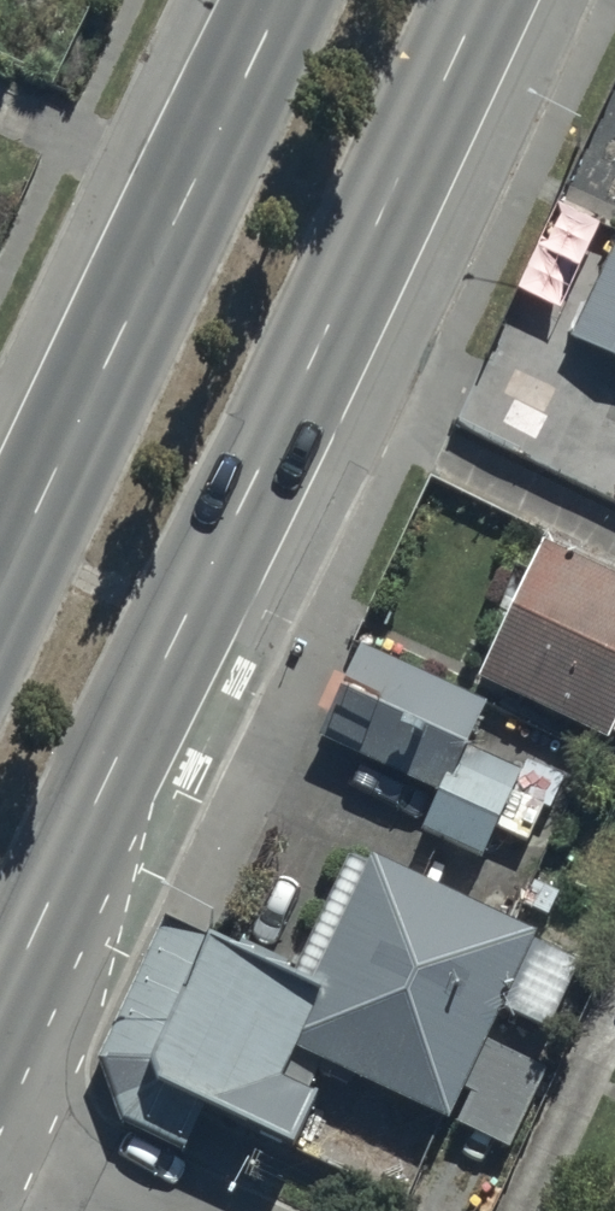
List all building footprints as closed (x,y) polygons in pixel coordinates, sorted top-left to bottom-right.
[(569,341),(614,362),(614,255),(610,253),(569,341)] [(476,684),(610,749),(614,738),(614,588),(540,552),(476,684)] [(362,651),(318,747),(440,804),(423,840),(482,867),(497,836),(524,849),(542,810),(548,813),(560,785),(523,767),(520,773),(469,750),(488,710),(362,651)] [(535,945),(371,870),(369,874),(345,863),(287,993),(157,935),(98,1069),(118,1131),(187,1162),(204,1125),(294,1167),(320,1109),(284,1092),(297,1064),(451,1135),(453,1129),(507,1153),(543,1075),(490,1051),(505,1019),(546,1038),(576,973),(531,952),(535,945)] [(605,1210),(614,1210),(614,1190),(605,1210)]
